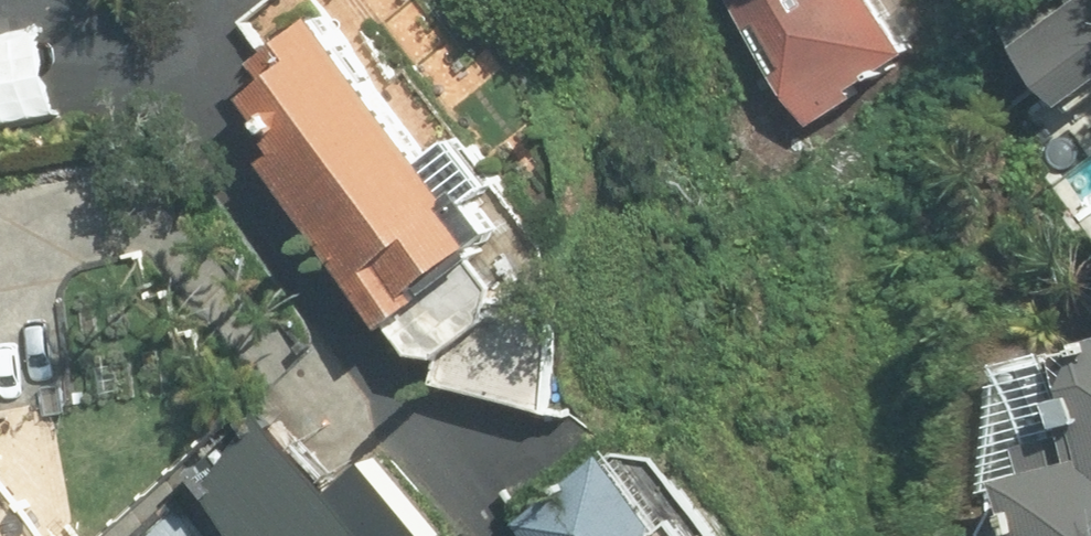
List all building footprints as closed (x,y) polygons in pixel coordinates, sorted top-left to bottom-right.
[(794,100),(882,48),(854,0),(734,0),(794,100)] [(1066,112),(1090,94),(1090,0),(1079,0),(1017,44),(1066,112)] [(434,158),(322,14),(261,64),(276,83),(249,105),(281,143),(258,162),(442,387),(552,411),(553,253),(463,136),(434,158)] [(0,36),(0,131),(60,120),(44,28),(0,36)] [(1062,347),(1073,395),(1043,402),(1053,441),(1079,435),(1086,466),(1005,485),(1017,535),(1090,535),(1090,340),(1062,347)] [(190,471),(232,535),(435,535),(362,456),(323,491),(253,414),(190,471)] [(521,522),(533,535),(697,535),(684,520),(669,533),(604,454),(521,522)] [(180,513),(153,535),(200,535),(180,513)]
